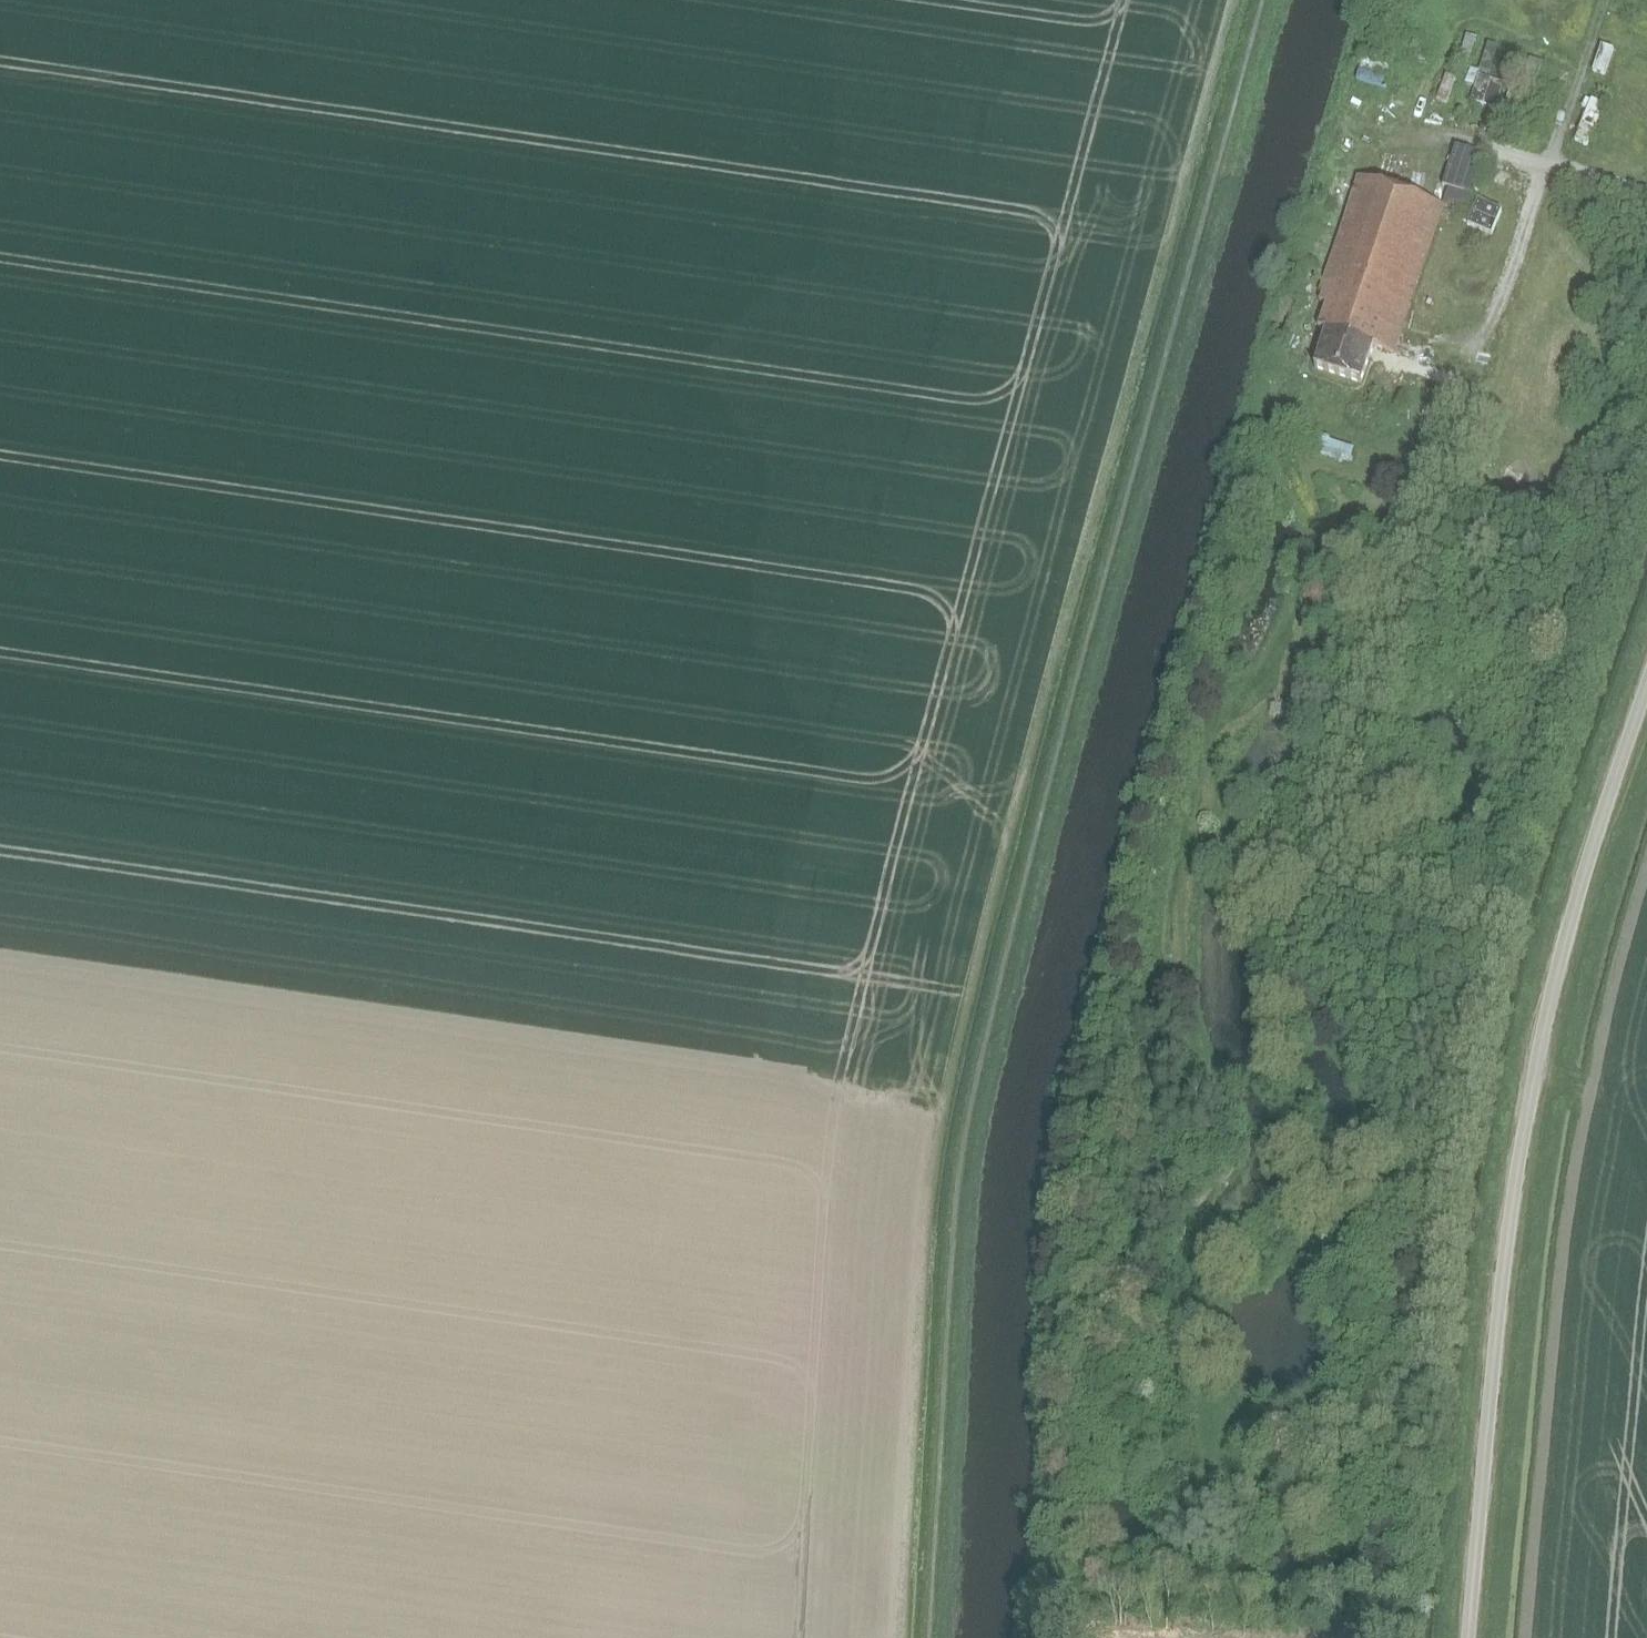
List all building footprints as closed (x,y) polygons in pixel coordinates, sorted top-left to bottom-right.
[(1462,64),(1516,79),(1524,50),(1470,35),(1462,64)] [(1604,43),(1597,70),(1612,74),(1619,47),(1604,43)] [(1366,59),(1361,82),(1389,87),(1393,64),(1366,59)] [(1483,74),(1475,101),(1500,109),(1509,82),(1483,74)] [(1592,144),(1608,104),(1594,98),(1578,139),(1592,144)] [(1443,186),(1468,194),(1481,155),(1456,146),(1443,186)] [(1400,336),(1444,205),(1360,177),(1324,283),(1328,284),(1322,302),(1328,304),(1320,328),(1329,331),(1316,368),(1362,383),(1374,346),(1390,352),(1396,335),(1400,336)] [(1481,199),(1472,222),(1497,232),(1506,208),(1481,199)] [(1351,457),(1354,448),(1331,441),(1329,438),(1316,434),(1313,444),(1351,457)]
